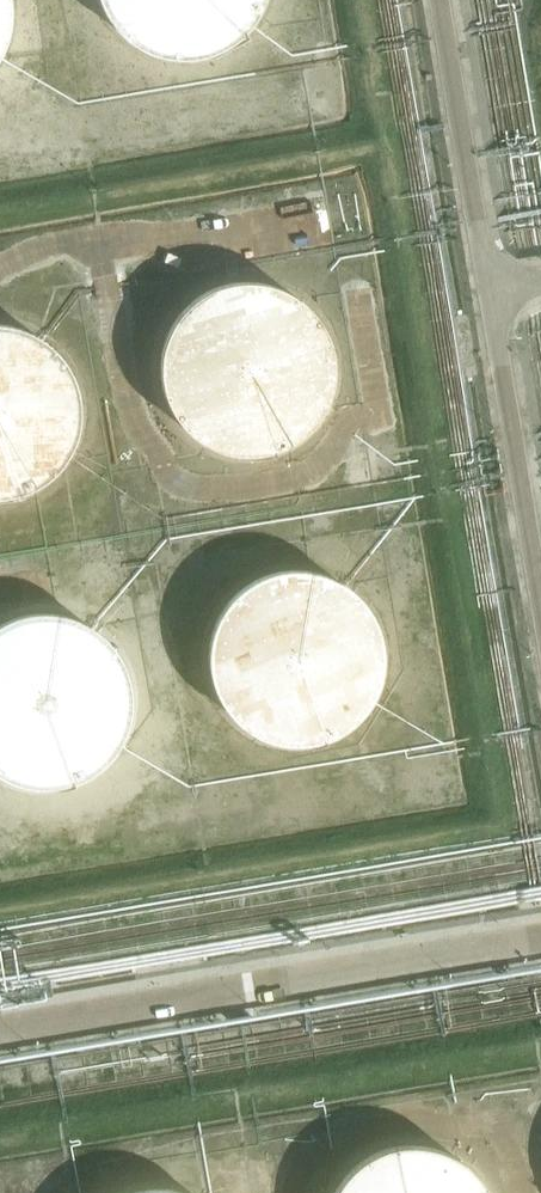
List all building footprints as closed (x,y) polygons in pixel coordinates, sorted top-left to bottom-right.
[(5,57),(16,8),(14,0),(0,0),(0,62),(5,57)] [(144,52),(198,60),(237,45),(265,14),(268,0),(100,0),(110,25),(144,52)] [(173,413),(206,440),(260,448),(299,433),(327,402),(339,353),(324,306),(296,279),(255,265),(213,271),(180,293),(158,328),(155,371),(173,413)] [(8,494),(47,478),(75,448),(87,398),(72,352),(43,324),(3,310),(0,311),(0,493),(8,494)] [(226,709),(260,737),(314,745),(353,729),(381,698),(392,649),(377,603),(349,575),(309,561),(266,567),(233,589),(212,624),(208,667),(226,709)] [(6,777),(60,785),(99,770),(127,739),(139,690),(124,643),(96,616),(55,602),(13,608),(0,616),(0,772),(6,777)] [(491,1177),(462,1149),(422,1135),(380,1141),(346,1163),(328,1192),(496,1192),(491,1177)] [(167,1180),(124,1186),(113,1192),(205,1192),(167,1180)]
